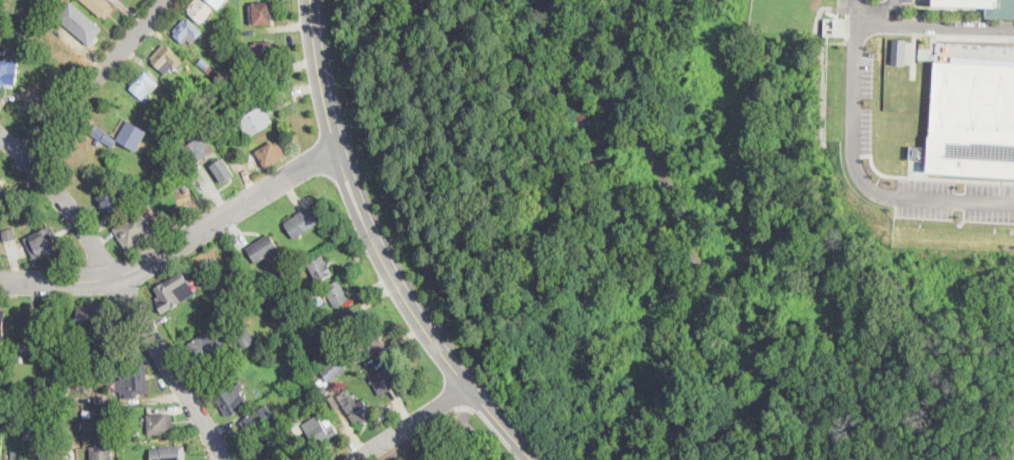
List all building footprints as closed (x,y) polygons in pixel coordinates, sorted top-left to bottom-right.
[(103,18),(81,0),(107,0),(113,5),(112,7),(115,9),(111,14),(109,17),(108,19),(104,16),(103,18)] [(188,8),(195,0),(203,0),(215,10),(213,11),(216,14),(207,24),(204,22),(202,24),(188,12),(190,10),(188,8)] [(219,9),(209,0),(226,0),(219,9)] [(271,0),(272,24),(250,25),(249,18),(244,18),(244,9),(249,9),(248,4),(252,4),(252,2),(271,0)] [(934,6),(934,0),(1013,0),(1013,20),(987,19),(987,8),(934,6)] [(103,29),(90,46),(57,18),(71,2),(103,29)] [(185,18),(188,20),(190,19),(205,33),(194,45),(188,39),(184,45),(175,36),(174,35),(176,34),(173,31),(185,18)] [(17,31),(15,39),(4,36),(8,22),(19,25),(17,31)] [(249,34),(236,37),(233,24),(246,22),(249,34)] [(905,39),(892,39),(892,64),(905,64),(905,39)] [(279,63),(254,65),(252,44),(278,42),(279,63)] [(163,44),(166,46),(168,44),(186,62),(179,69),(175,65),(166,75),(153,62),(154,61),(150,57),(163,44)] [(219,71),(214,77),(199,65),(204,58),(219,71)] [(16,88),(0,87),(0,59),(19,62),(16,88)] [(935,61),(1013,66),(1013,177),(927,171),(935,61)] [(160,85),(153,93),(151,91),(143,100),(130,89),(146,72),(160,85)] [(178,102),(169,111),(165,106),(174,97),(178,102)] [(182,111),(173,119),(168,114),(177,105),(182,111)] [(274,122),(248,137),(239,121),(265,106),(274,122)] [(148,132),(143,141),(136,152),(118,142),(114,148),(102,141),(107,133),(117,140),(129,121),(148,132)] [(112,149),(118,139),(93,123),(87,131),(97,137),(96,139),(112,149)] [(195,167),(194,167),(183,149),(206,135),(216,153),(195,167)] [(279,141),(282,147),(286,155),(282,157),(284,160),(264,171),(262,167),(253,172),(249,164),(258,158),(255,153),(275,142),(275,143),(279,141)] [(928,146),(910,146),(910,159),(927,159),(928,146)] [(230,180),(225,184),(213,166),(224,158),(236,176),(230,180)] [(119,189),(120,192),(123,191),(126,201),(123,202),(124,208),(104,214),(98,196),(119,189)] [(311,206),(322,222),(295,240),(285,224),(297,216),(296,215),(304,210),(305,211),(311,206)] [(157,234),(129,252),(115,229),(118,227),(117,225),(141,210),(157,234)] [(18,241),(4,243),(1,225),(15,223),(18,241)] [(54,226),(65,248),(49,255),(48,252),(35,258),(25,238),(50,227),(50,228),(54,226)] [(279,250),(256,264),(247,249),(270,234),(279,250)] [(323,256),(327,263),(329,262),(332,266),(330,267),(334,273),(319,282),(308,265),(323,256)] [(211,265),(205,268),(202,262),(208,259),(211,265)] [(197,292),(163,314),(157,304),(159,303),(156,298),(159,296),(155,288),(183,270),(197,292)] [(339,280),(344,290),(345,289),(347,293),(346,293),(350,299),(336,307),(327,292),(332,289),(330,285),(339,280)] [(252,295),(249,297),(245,291),(251,288),(255,294),(252,295)] [(230,302),(225,306),(224,305),(219,308),(216,304),(221,300),(220,299),(225,296),(230,302)] [(92,332),(79,332),(78,306),(106,306),(107,332),(92,332)] [(354,310),(357,314),(361,312),(368,324),(365,326),(366,328),(351,337),(340,319),(354,310)] [(46,316),(46,340),(37,340),(37,337),(23,337),(22,311),(46,311),(46,316)] [(320,326),(315,329),(312,323),(317,320),(320,326)] [(256,342),(244,349),(234,333),(246,326),(256,342)] [(375,338),(375,339),(379,336),(386,346),(360,363),(349,346),(370,331),(375,338)] [(208,332),(210,335),(212,333),(221,348),(218,350),(219,352),(198,365),(186,346),(208,332)] [(348,370),(329,383),(321,371),(340,358),(348,370)] [(143,364),(143,367),(148,366),(149,393),(138,394),(139,398),(126,399),(125,394),(121,394),(121,391),(117,392),(116,380),(121,380),(120,368),(131,367),(131,364),(143,364)] [(386,393),(381,395),(371,378),(393,364),(404,382),(386,393)] [(215,391),(204,397),(198,387),(209,381),(215,391)] [(249,406),(231,417),(230,415),(227,417),(217,400),(220,398),(219,396),(241,382),(245,390),(241,392),(249,406)] [(324,395),(323,395),(319,389),(327,384),(331,391),(324,395)] [(69,387),(69,394),(57,393),(57,386),(69,387)] [(350,389),(358,402),(364,399),(372,412),(366,416),(369,419),(362,423),(360,420),(355,424),(338,396),(350,389)] [(335,407),(329,397),(334,394),(340,404),(335,407)] [(262,431),(252,437),(241,421),(267,404),(277,421),(262,431)] [(168,413),(168,415),(173,415),(174,431),(169,431),(169,433),(149,435),(148,426),(147,415),(168,413)] [(318,415),(322,422),(329,418),(339,434),(317,447),(303,425),(318,415)] [(295,438),(294,438),(285,425),(299,416),(303,422),(299,425),(304,431),(295,438)] [(127,425),(126,438),(119,437),(120,424),(127,425)] [(35,439),(25,440),(25,430),(34,429),(35,439)] [(186,446),(187,459),(151,459),(150,449),(186,446)] [(286,446),(295,459),(270,459),(269,458),(286,446)] [(114,459),(91,459),(91,447),(98,447),(98,451),(113,450),(113,459),(114,459)] [(23,455),(23,459),(12,459),(12,451),(23,451),(23,455)]
